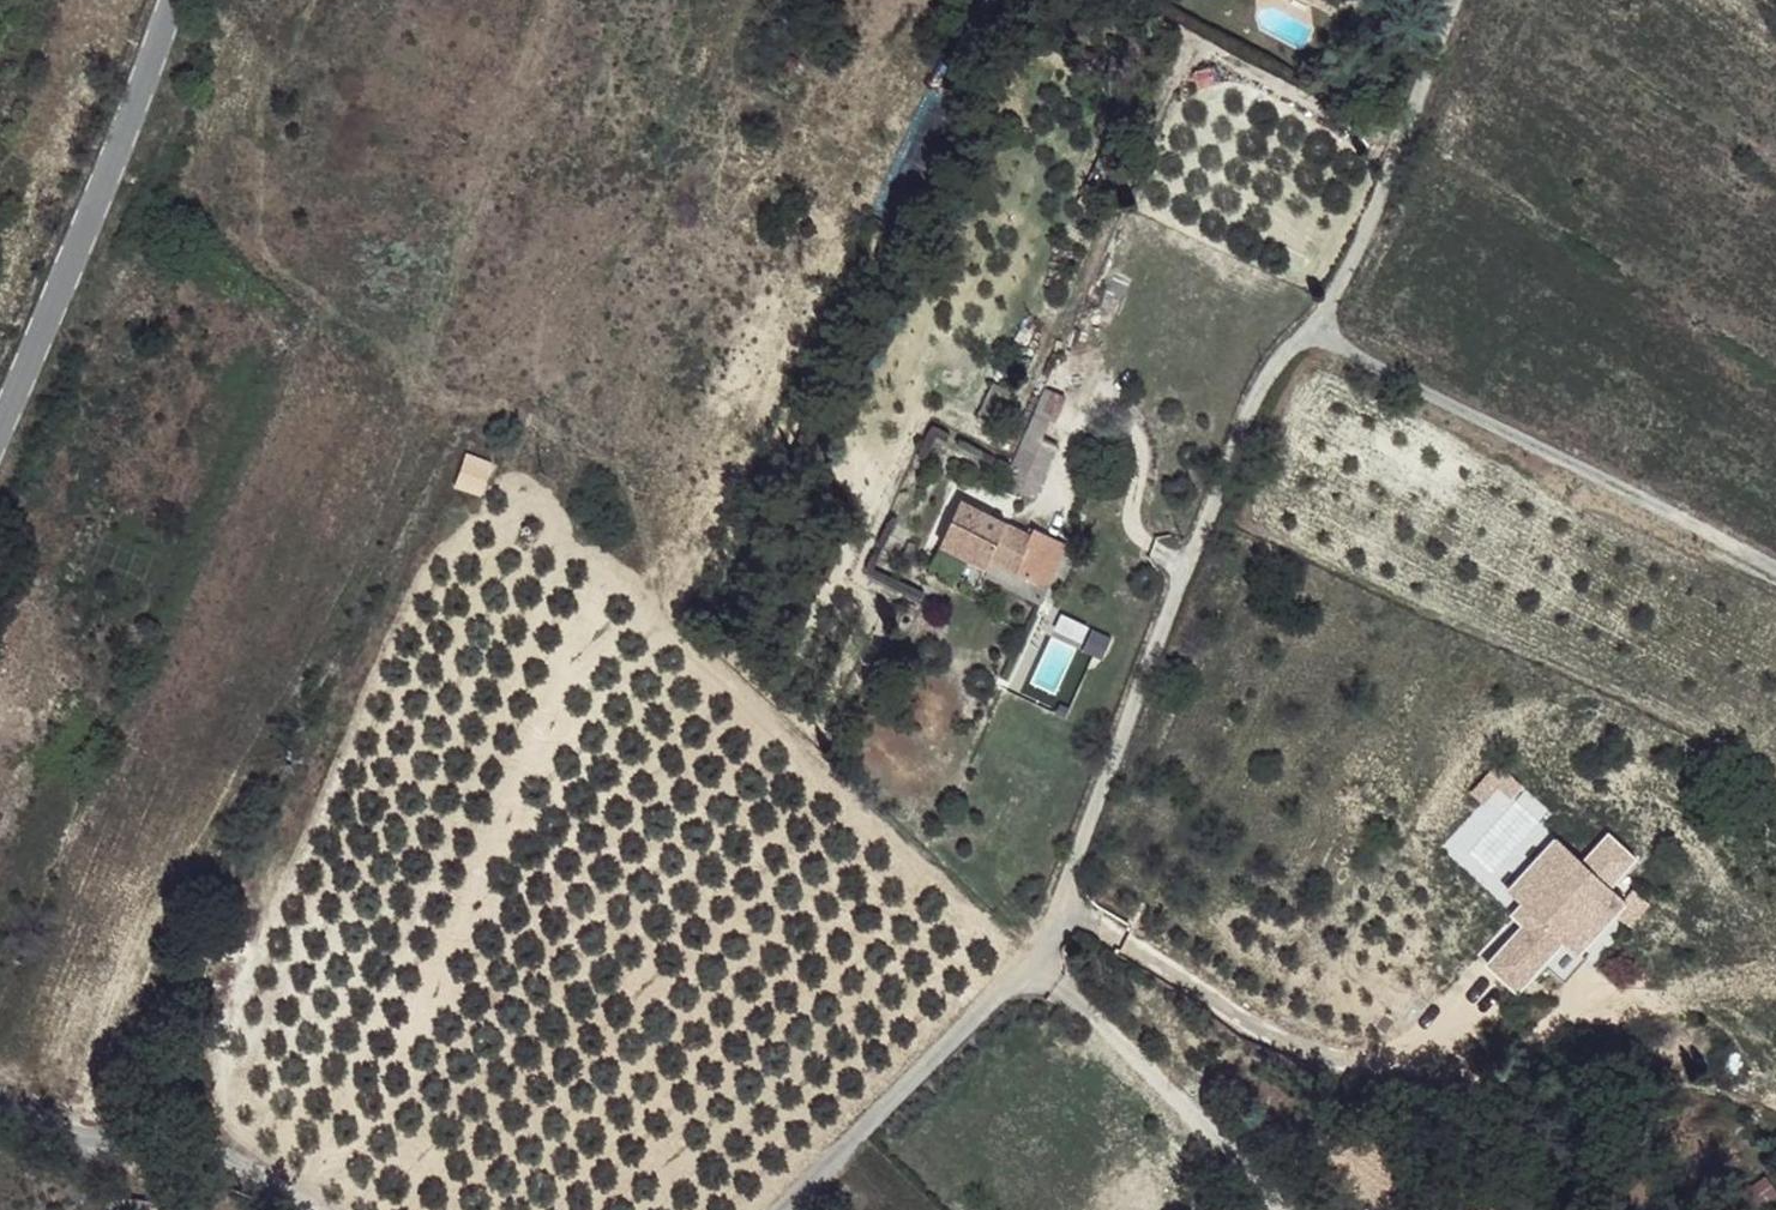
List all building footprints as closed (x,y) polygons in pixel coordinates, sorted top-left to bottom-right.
[(1056,393),(1046,388),(1035,415),(1045,420),(1056,393)] [(1045,420),(1035,415),(1024,439),(1044,448),(1055,427),(1045,420)] [(1044,448),(1024,439),(1001,499),(1031,510),(1055,453),(1044,448)] [(485,472),(464,459),(451,491),(473,502),(485,472)] [(1030,536),(957,503),(938,549),(981,568),(986,559),(1043,587),(1062,540),(1032,527),(1030,536)] [(1613,843),(1601,833),(1588,849),(1596,859),(1613,843)] [(1596,859),(1588,849),(1484,960),(1511,987),(1554,937),(1573,956),(1613,903),(1619,898),(1596,879),(1605,870),(1596,859)] [(1653,900),(1634,886),(1619,898),(1613,903),(1636,919),(1653,900)]
